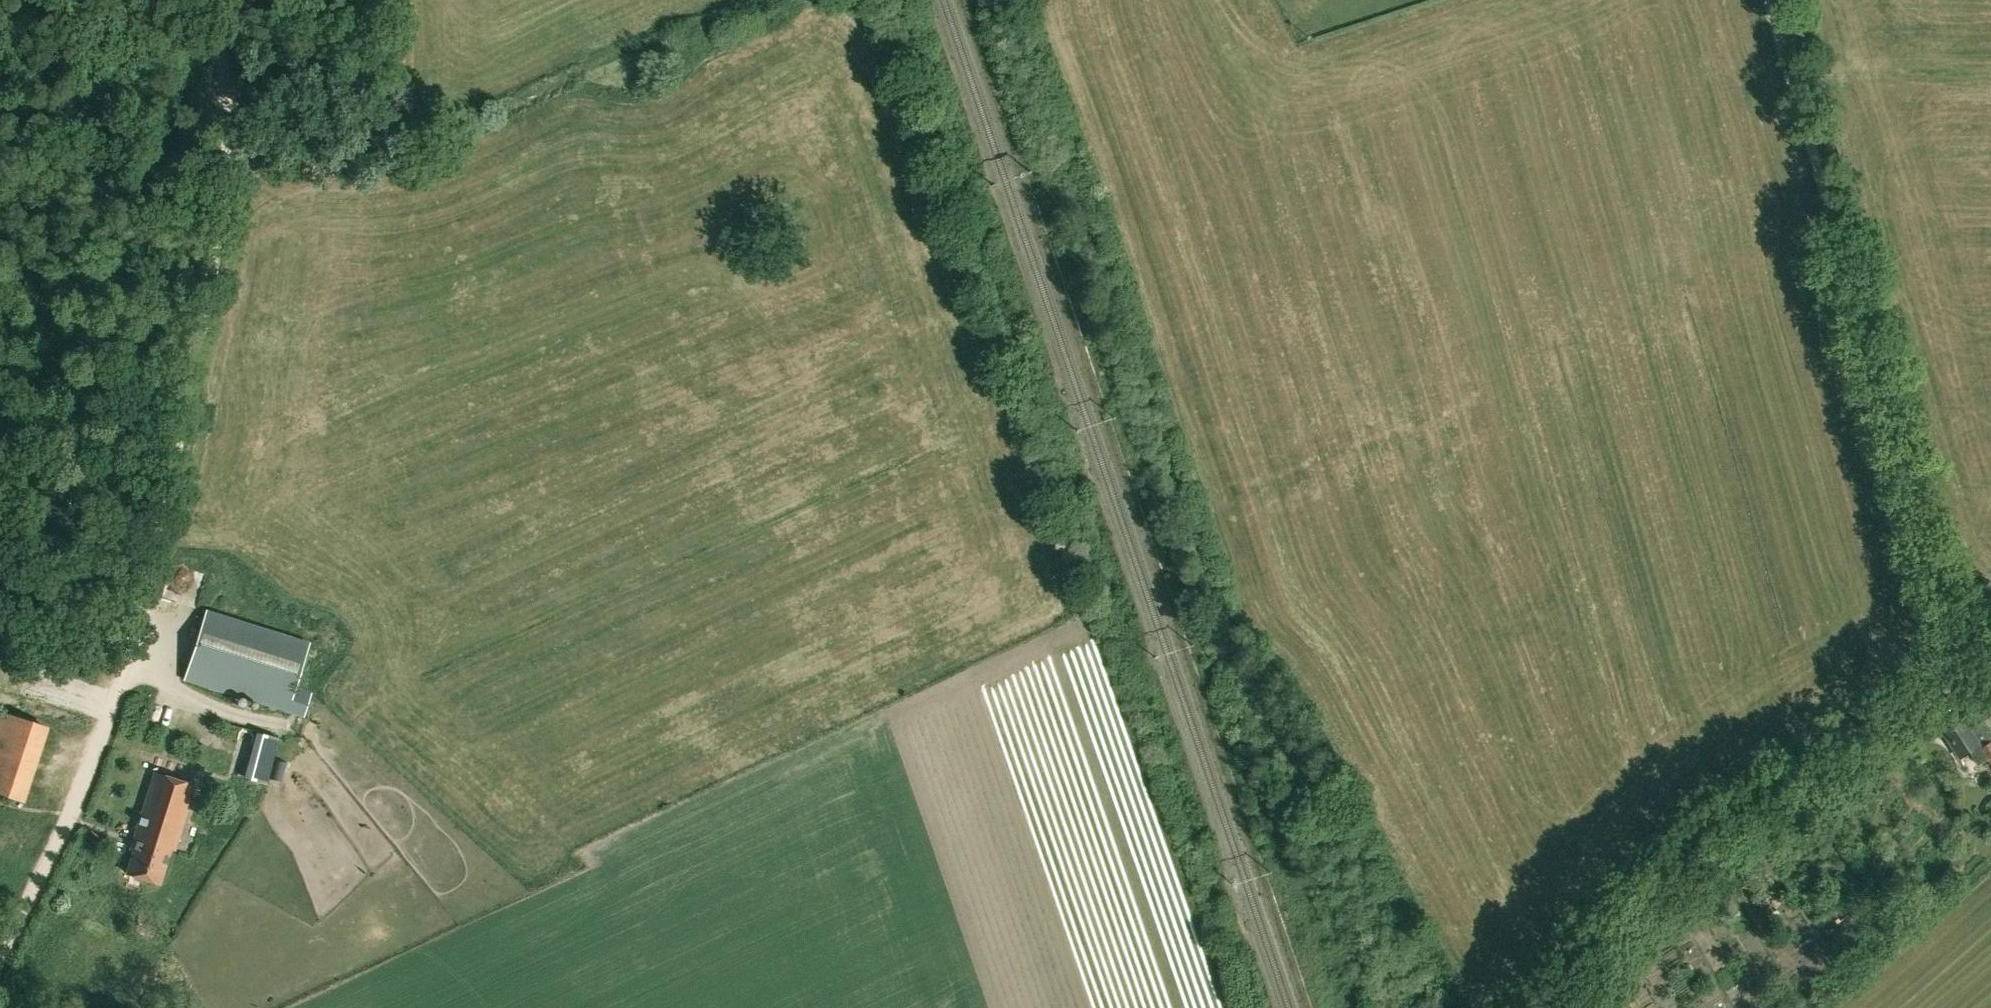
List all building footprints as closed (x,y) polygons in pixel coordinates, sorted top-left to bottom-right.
[(208,612),(213,574),(179,569),(174,608),(208,612)] [(289,712),(310,645),(207,613),(186,679),(289,712)] [(0,713),(0,794),(27,802),(50,728),(1,711),(0,713)] [(1980,764),(1990,758),(1990,760),(1990,737),(1981,744),(1965,718),(1944,731),(1961,757),(1972,750),(1980,764)] [(197,787),(156,773),(135,839),(139,840),(128,874),(161,885),(172,851),(176,852),(197,787)]
